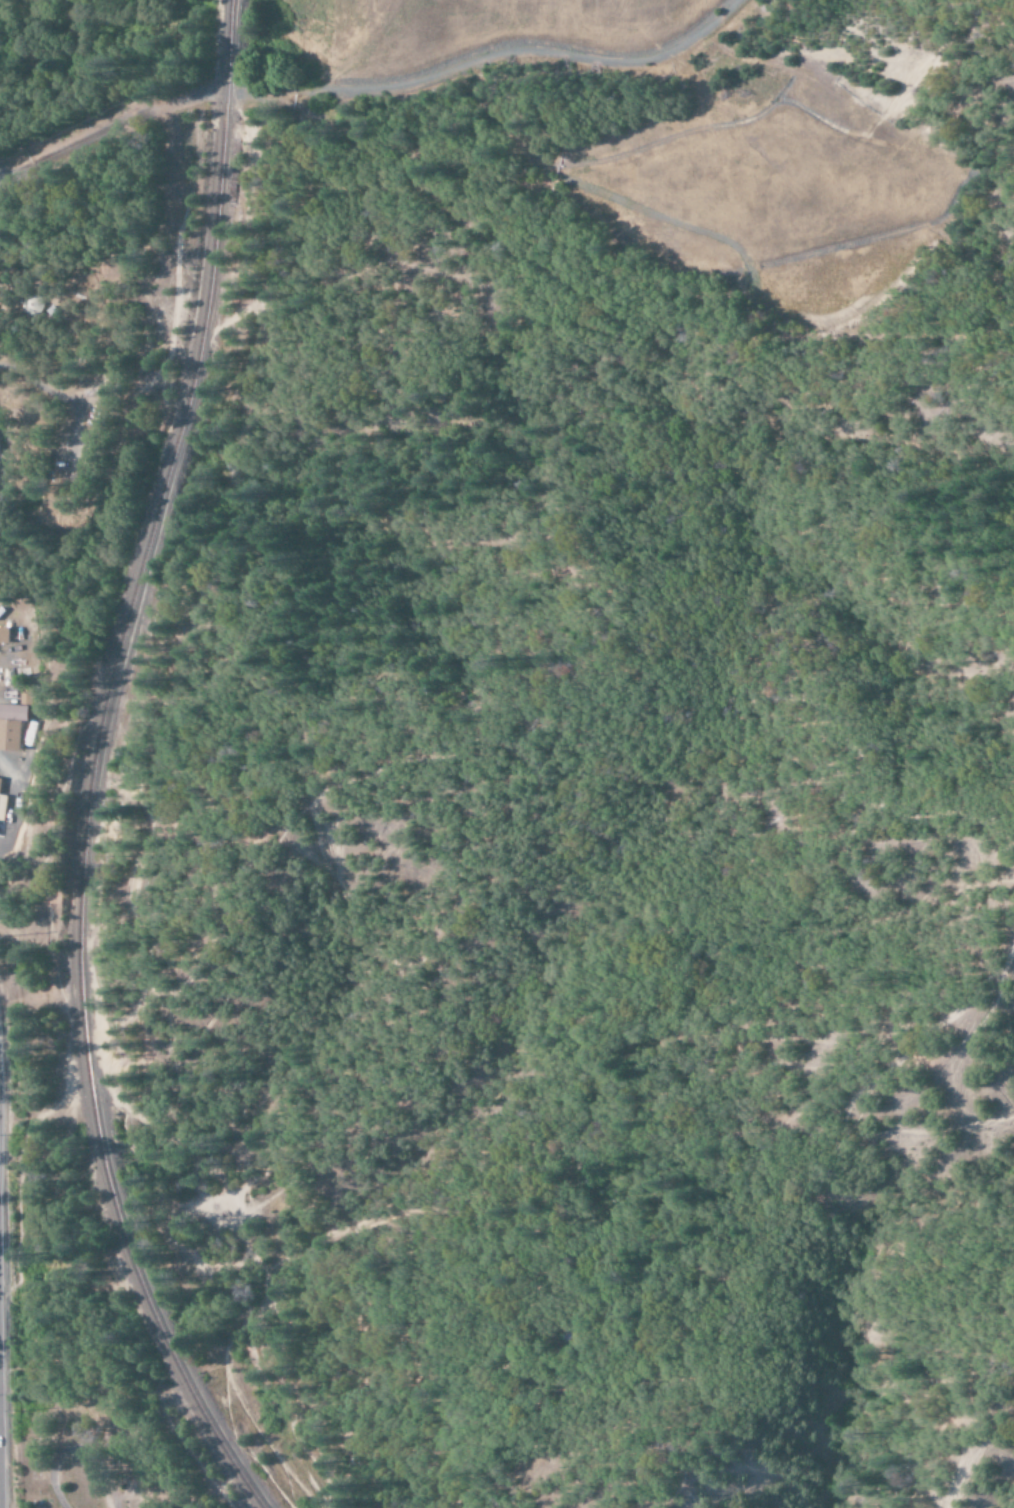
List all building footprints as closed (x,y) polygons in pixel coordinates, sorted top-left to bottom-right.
[(12,643),(11,627),(0,627),(0,644),(12,643)] [(31,705),(35,690),(24,688),(20,702),(31,705)] [(0,750),(22,751),(23,722),(31,722),(31,706),(2,705),(0,750)] [(7,821),(9,796),(3,795),(5,779),(0,778),(0,820),(7,821)]
